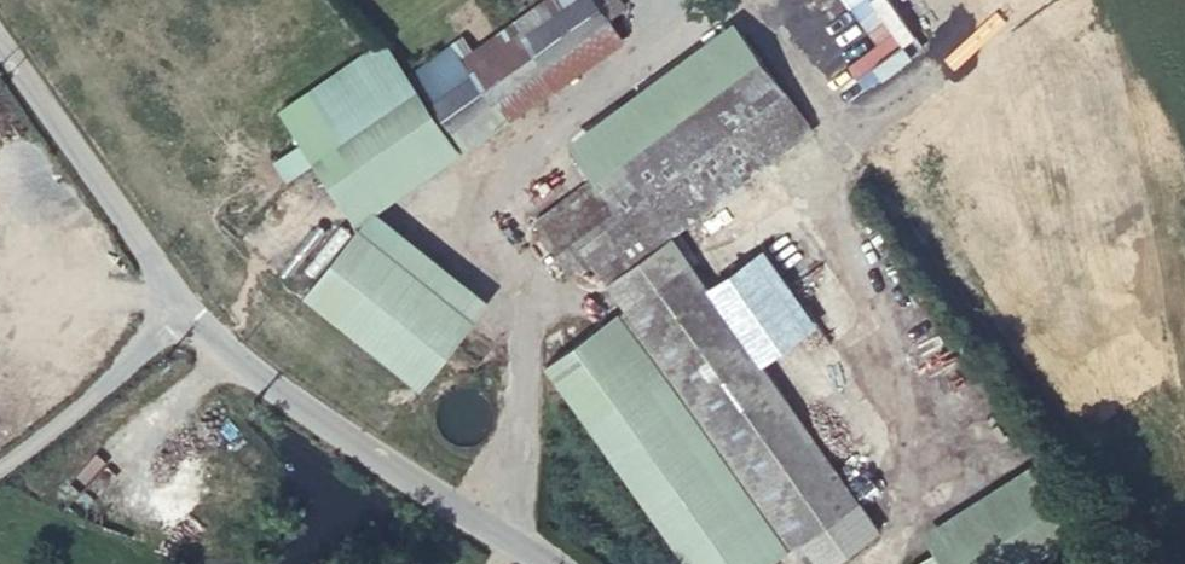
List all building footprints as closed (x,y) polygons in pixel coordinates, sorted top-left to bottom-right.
[(618,38),(605,18),(624,5),(620,0),(577,0),(554,16),(543,0),(542,0),(462,55),(473,72),(478,69),(494,92),(449,124),(463,143),(618,38)] [(671,234),(812,131),(742,36),(603,137),(671,234)] [(449,124),(494,92),(478,69),(473,72),(433,100),(449,124)] [(342,201),(443,132),(415,89),(313,159),(342,201)] [(671,234),(603,137),(580,153),(597,175),(565,199),(579,217),(548,241),(568,267),(610,238),(628,264),(671,234)] [(473,318),(356,225),(303,292),(421,385),(473,318)] [(858,499),(671,234),(628,264),(610,238),(584,256),(795,543),(858,499)] [(645,380),(587,423),(690,563),(766,563),(775,557),(645,380)] [(1071,533),(1038,482),(934,547),(934,548),(909,563),(1021,563),(1071,533)]
